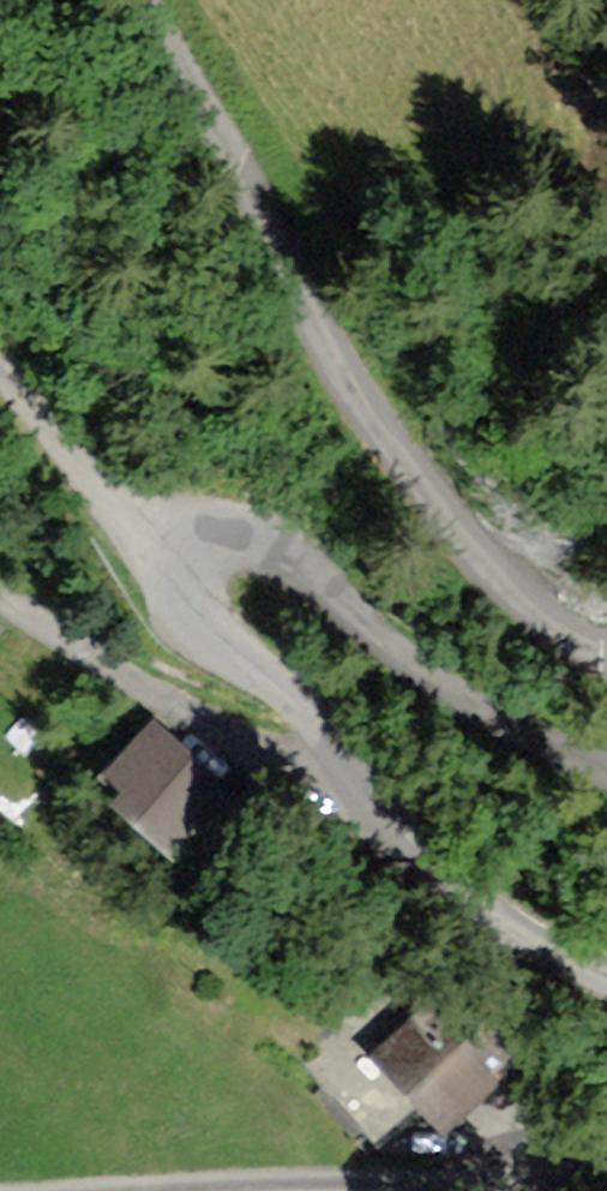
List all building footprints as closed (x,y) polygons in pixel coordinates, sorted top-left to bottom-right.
[(222,790),(153,727),(106,779),(175,842),(222,790)] [(524,1057),(456,983),(377,1055),(445,1129),(524,1057)]
